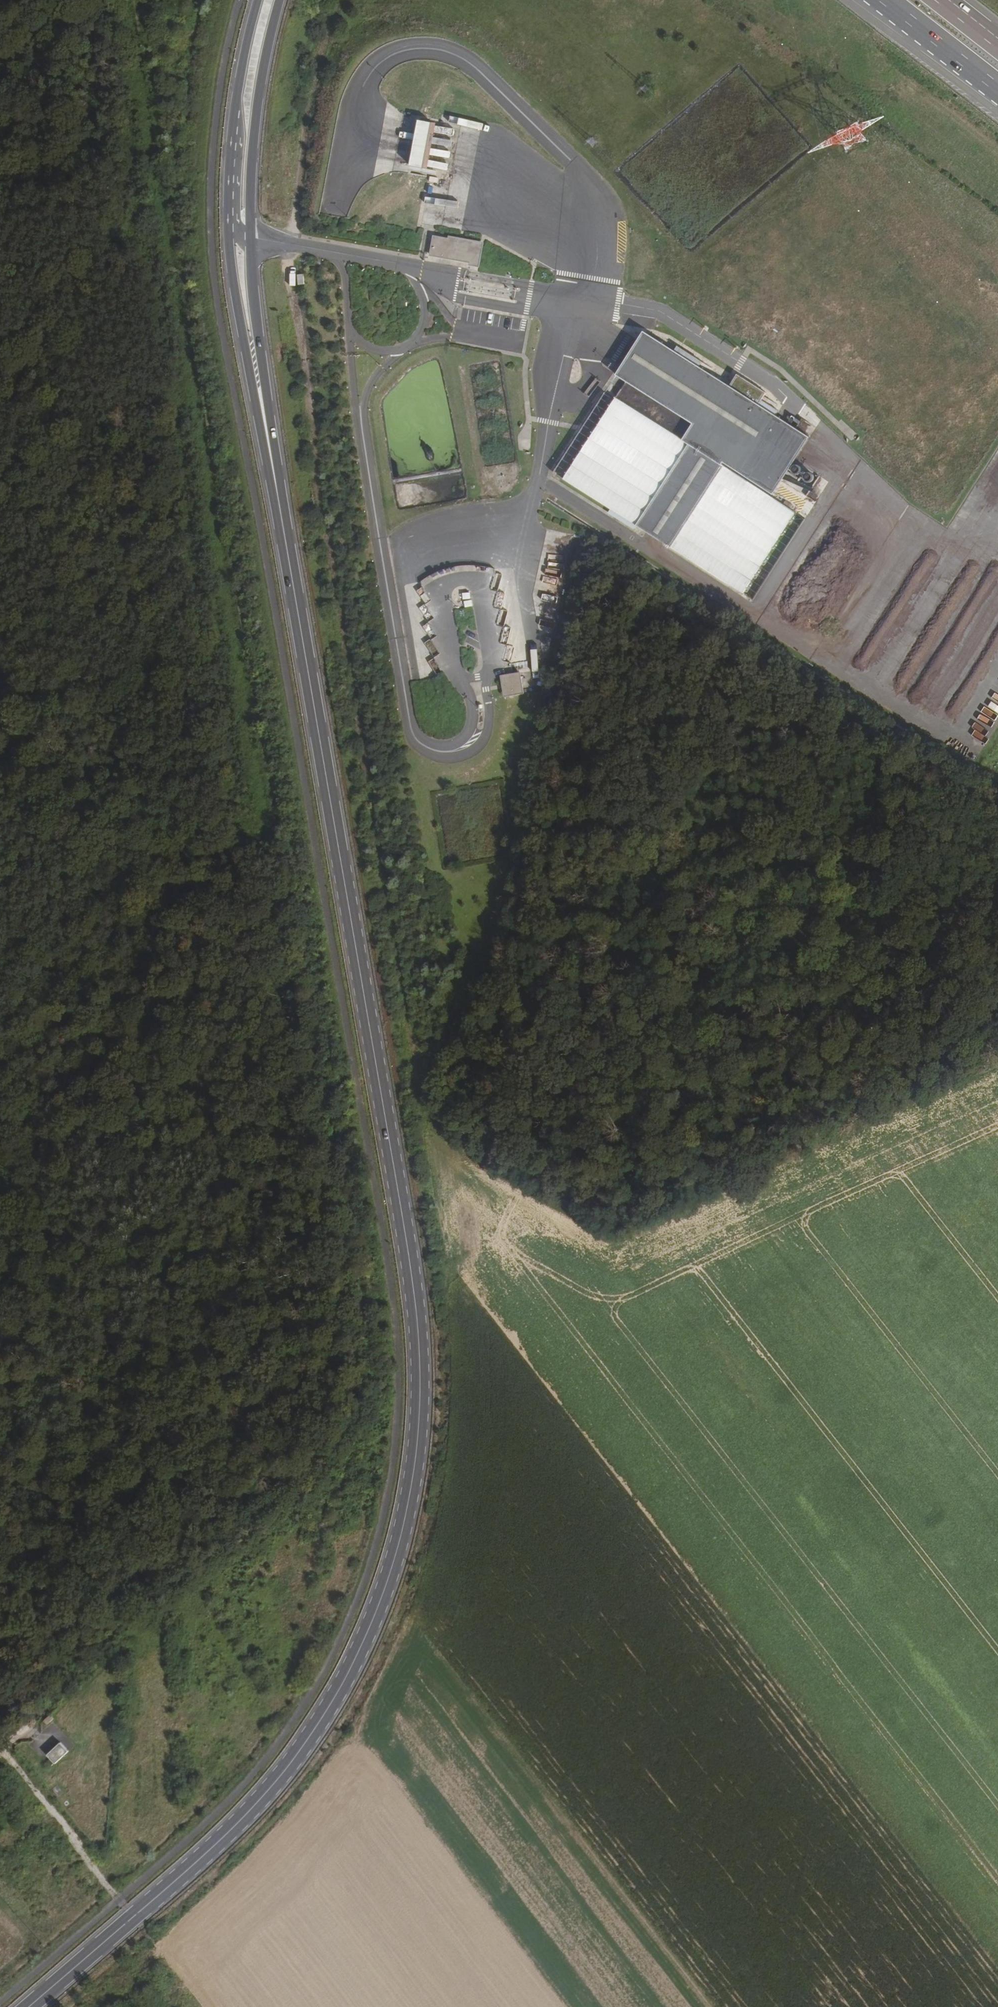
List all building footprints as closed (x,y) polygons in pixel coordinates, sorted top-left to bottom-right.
[(478,264),(481,242),(430,235),(427,257),(478,264)] [(688,444),(615,398),(563,479),(743,594),(795,513),(734,473),(734,472),(738,475),(776,416),(775,416),(778,411),(761,400),(766,393),(737,374),(729,386),(697,365),(699,361),(679,348),(677,352),(644,331),(616,375),(698,428),(688,444)] [(802,433),(776,416),(738,475),(765,492),(802,433)] [(563,549),(564,539),(548,538),(548,548),(563,549)] [(462,607),(470,606),(469,592),(461,593),(462,607)] [(510,657),(513,648),(506,646),(504,656),(510,657)] [(504,681),(520,678),(519,674),(499,677),(502,697),(507,696),(504,681)] [(507,696),(522,694),(520,678),(504,681),(507,696)] [(54,1718),(50,1714),(43,1720),(47,1724),(54,1718)] [(61,1742),(47,1754),(56,1763),(69,1750),(61,1742)]
